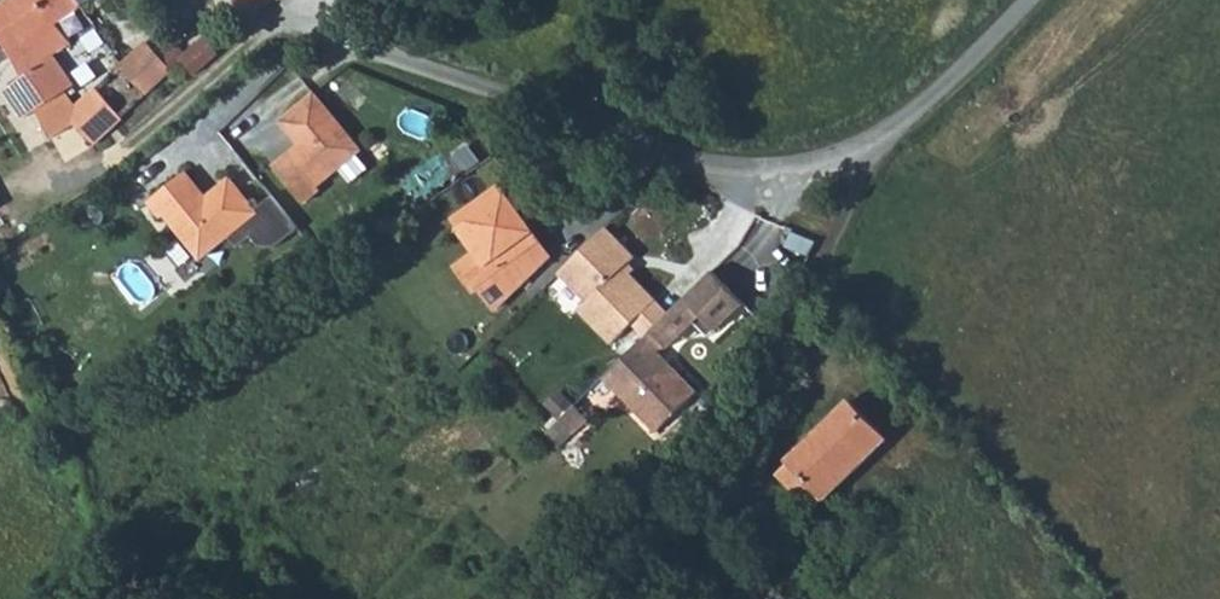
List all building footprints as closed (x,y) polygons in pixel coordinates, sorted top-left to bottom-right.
[(74,15),(67,0),(15,0),(0,10),(0,44),(22,82),(6,94),(22,115),(25,120),(35,115),(61,148),(84,132),(94,146),(118,121),(95,96),(73,118),(58,101),(69,94),(52,63),(75,48),(62,25),(74,15)] [(74,15),(96,0),(67,0),(74,15)] [(244,10),(258,0),(238,0),(244,10)] [(190,76),(216,55),(206,39),(168,74),(173,80),(184,73),(190,76)] [(95,96),(118,121),(168,74),(143,50),(95,96)] [(285,157),(269,170),(298,207),(315,193),(312,190),(356,155),(311,98),(276,125),(298,153),(289,161),(285,157)] [(72,161),(94,146),(84,132),(61,148),(72,161)] [(180,173),(143,202),(156,219),(159,216),(195,260),(252,214),(224,180),(196,202),(188,192),(193,189),(180,173)] [(498,186),(452,220),(491,272),(475,284),(494,309),(549,256),(498,186)] [(610,344),(631,323),(654,300),(622,267),(633,257),(604,227),(557,273),(585,302),(577,310),(610,344)] [(631,323),(643,336),(649,330),(667,312),(654,300),(631,323)] [(643,336),(601,377),(655,431),(696,391),(657,351),(664,345),(649,330),(643,336)] [(580,405),(554,434),(571,449),(597,420),(580,405)] [(849,407),(790,465),(826,498),(884,441),(849,407)] [(810,514),(826,498),(790,465),(775,479),(810,514)]
